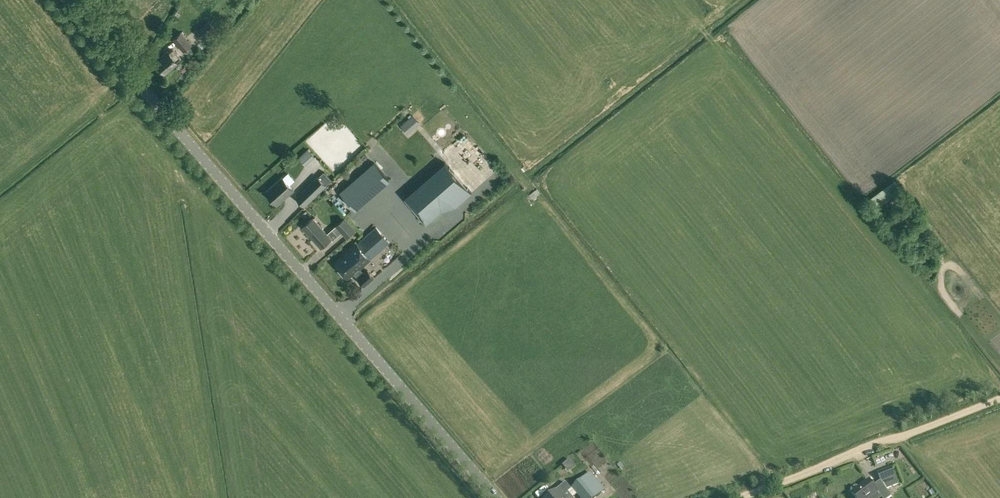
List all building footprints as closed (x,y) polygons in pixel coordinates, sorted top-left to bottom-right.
[(210,23),(198,33),(200,36),(203,39),(215,29),(210,23)] [(181,32),(172,39),(183,51),(191,44),(181,32)] [(164,73),(176,62),(176,61),(180,57),(173,48),(168,52),(167,51),(161,56),(162,57),(155,63),(164,73)] [(435,144),(430,148),(438,157),(443,152),(435,144)] [(317,155),(315,145),(303,147),(305,157),(317,155)] [(484,175),(492,171),(486,160),(479,164),(484,175)] [(340,192),(354,209),(389,179),(374,162),(340,192)] [(412,206),(412,207),(413,207),(419,214),(419,215),(419,216),(426,224),(441,211),(456,206),(471,193),(468,188),(468,187),(467,188),(450,167),(449,167),(445,162),(405,198),(412,206)] [(318,177),(326,185),(331,180),(323,172),(318,177)] [(294,190),(282,177),(266,191),(277,204),(294,190)] [(296,198),(305,206),(326,185),(318,177),(296,198)] [(900,189),(894,180),(870,198),(876,207),(900,189)] [(906,220),(912,215),(906,208),(900,213),(906,220)] [(331,239),(327,234),(313,218),(303,227),(321,248),(331,239)] [(336,226),(342,233),(346,238),(355,230),(345,218),(336,226)] [(336,226),(327,234),(331,239),(333,241),(342,233),(336,226)] [(357,244),(357,243),(345,253),(346,254),(335,263),(348,278),(354,273),(359,278),(358,278),(365,286),(374,277),(368,270),(364,274),(360,269),(371,259),(370,259),(389,242),(376,227),(357,244)] [(879,452),(873,454),(878,464),(888,460),(886,454),(881,457),(879,452)] [(885,488),(886,489),(898,484),(897,480),(891,466),(877,472),(880,480),(883,486),(884,485),(885,488)] [(572,489),(580,497),(596,497),(605,490),(590,472),(583,478),(571,488),(572,489)] [(879,493),(885,488),(884,485),(883,486),(880,480),(873,486),(869,480),(858,488),(857,486),(855,486),(851,489),(851,491),(852,492),(851,493),(855,497),(869,497),(878,492),(879,493)] [(572,489),(571,488),(566,482),(555,490),(546,497),(561,497),(568,492),(572,489)] [(886,489),(885,488),(879,493),(878,493),(882,497),(890,497),(892,497),(886,489)]
